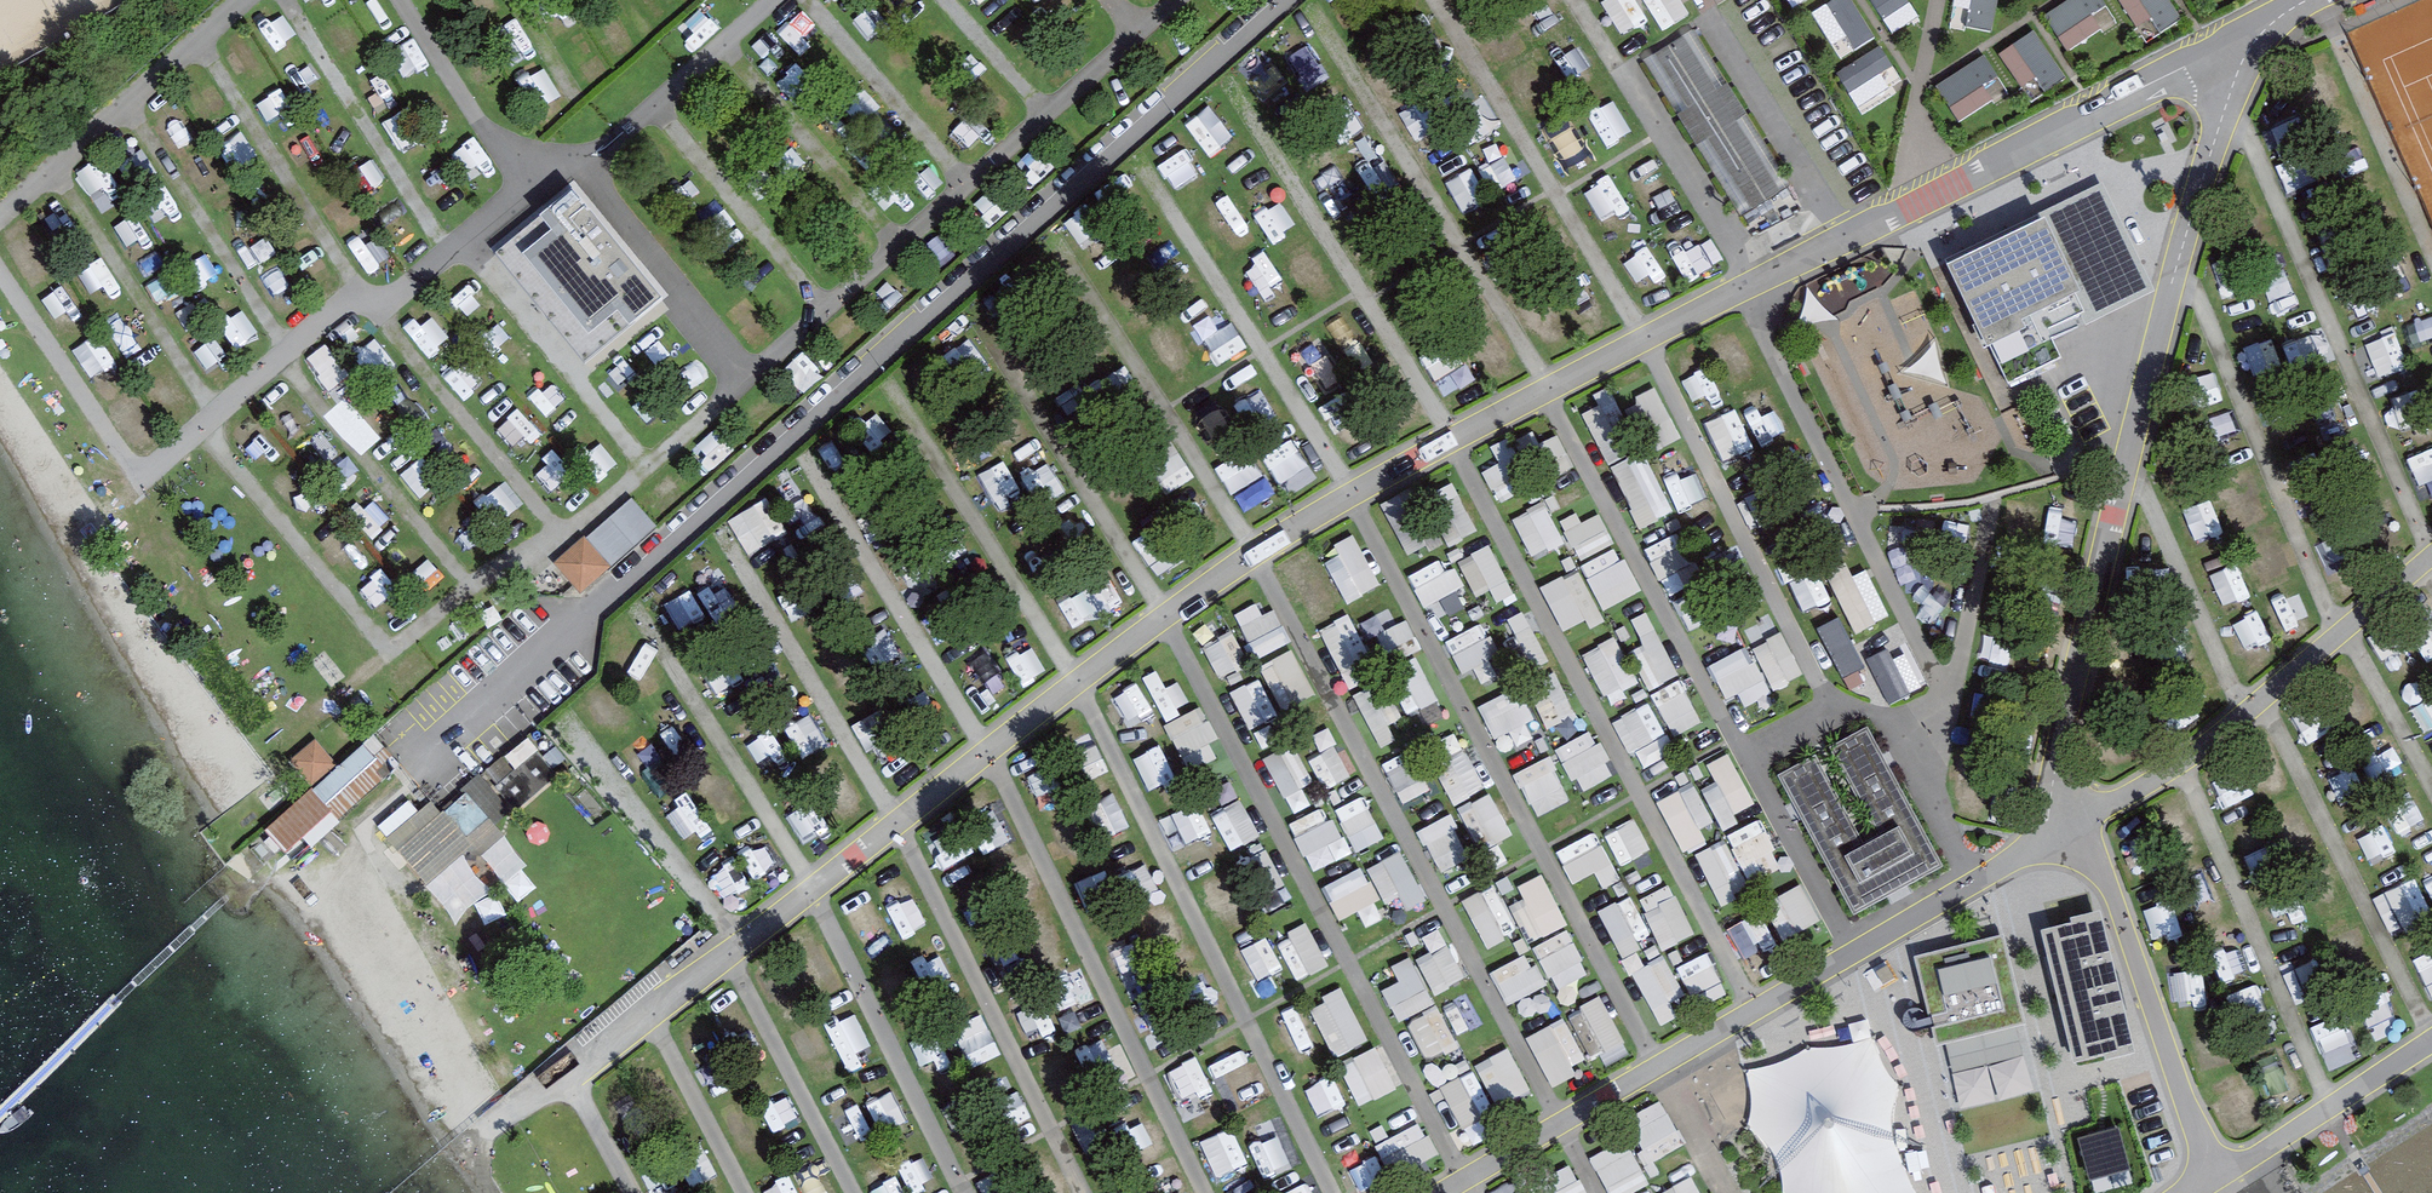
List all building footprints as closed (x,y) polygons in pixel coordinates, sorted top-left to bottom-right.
[(319,16),(344,1),(344,0),(309,0),(319,16)] [(1626,35),(1653,21),(1642,0),(1608,0),(1626,35)] [(1695,14),(1687,0),(1650,0),(1668,30),(1695,14)] [(1834,45),(1854,36),(1860,49),(1879,40),(1860,0),(1841,0),(1818,10),(1834,45)] [(1895,29),(1921,13),(1913,0),(1877,0),(1895,29)] [(1962,6),(1975,7),(1974,22),(1999,24),(2001,0),(1962,0),(1962,6)] [(2110,4),(2107,0),(2074,0),(2049,16),(2073,52),(2106,30),(2095,14),(2110,4)] [(2180,12),(2174,0),(2125,0),(2142,32),(2180,12)] [(1694,30),(1643,60),(1742,217),(1789,187),(1694,30)] [(2035,98),(2070,75),(2039,30),(2004,53),(2035,98)] [(1863,108),(1904,83),(1883,48),(1842,72),(1863,108)] [(1940,88),(1965,124),(2011,93),(1986,57),(1940,88)] [(1585,124),(1563,138),(1578,162),(1600,148),(1585,124)] [(1946,262),(2009,389),(2066,360),(2057,343),(2156,294),(2102,185),(1946,262)] [(662,300),(571,189),(539,215),(540,216),(495,253),(585,363),(662,300)] [(148,217),(122,226),(131,253),(157,244),(148,217)] [(80,273),(99,305),(125,289),(105,257),(80,273)] [(69,286),(50,299),(71,332),(91,319),(69,286)] [(350,333),(363,355),(386,340),(373,319),(350,333)] [(1312,375),(1339,368),(1331,339),(1304,347),(1312,375)] [(97,374),(110,361),(90,343),(78,355),(97,374)] [(1657,452),(1686,439),(1662,387),(1633,400),(1657,452)] [(1670,516),(1618,400),(1591,412),(1643,528),(1670,516)] [(262,460),(281,441),(266,427),(248,445),(262,460)] [(1532,429),(1498,448),(1516,479),(1550,460),(1532,429)] [(1563,475),(1579,467),(1562,433),(1546,441),(1563,475)] [(343,440),(323,453),(334,470),(354,457),(343,440)] [(1489,472),(1504,497),(1518,489),(1503,463),(1489,472)] [(1412,554),(1437,542),(1412,491),(1388,503),(1412,554)] [(385,492),(365,509),(389,539),(410,522),(385,492)] [(1452,544),(1482,533),(1468,495),(1438,506),(1452,544)] [(661,527),(634,497),(560,563),(587,594),(661,527)] [(735,518),(752,544),(777,528),(760,502),(735,518)] [(1552,503),(1518,518),(1537,558),(1570,543),(1552,503)] [(1571,525),(1579,558),(1617,548),(1609,515),(1571,525)] [(1357,600),(1386,585),(1359,533),(1330,548),(1357,600)] [(1653,545),(1663,576),(1684,569),(1688,583),(1703,579),(1689,534),(1653,545)] [(1480,595),(1511,581),(1497,550),(1466,563),(1480,595)] [(1448,558),(1416,571),(1437,620),(1469,606),(1448,558)] [(1593,578),(1610,609),(1647,589),(1630,558),(1593,578)] [(1874,568),(1858,575),(1853,563),(1833,571),(1859,633),(1895,618),(1874,568)] [(1585,597),(1594,592),(1581,569),(1546,588),(1570,631),(1596,617),(1585,597)] [(1087,595),(1067,597),(1069,619),(1090,617),(1087,595)] [(1292,642),(1270,598),(1240,612),(1262,657),(1292,642)] [(1327,627),(1345,669),(1374,657),(1356,614),(1327,627)] [(1845,618),(1824,627),(1846,676),(1867,666),(1845,618)] [(1391,654),(1422,639),(1412,619),(1381,634),(1391,654)] [(1477,687),(1508,673),(1486,624),(1455,638),(1477,687)] [(1536,629),(1524,636),(1542,665),(1554,657),(1536,629)] [(1208,649),(1227,678),(1253,661),(1234,632),(1208,649)] [(1788,632),(1758,647),(1779,690),(1809,676),(1788,632)] [(1638,651),(1656,688),(1692,671),(1673,633),(1638,651)] [(1617,638),(1587,653),(1610,697),(1640,681),(1617,638)] [(1909,643),(1875,663),(1898,702),(1932,682),(1909,643)] [(1298,649),(1265,666),(1290,711),(1322,694),(1298,649)] [(1736,707),(1770,692),(1751,649),(1717,664),(1736,707)] [(1192,705),(1170,666),(1149,677),(1171,717),(1192,705)] [(1563,668),(1533,683),(1555,724),(1585,708),(1563,668)] [(1408,685),(1434,726),(1453,714),(1427,673),(1408,685)] [(1237,692),(1256,727),(1283,713),(1264,678),(1237,692)] [(1660,695),(1673,722),(1701,708),(1688,681),(1660,695)] [(1501,741),(1541,720),(1524,686),(1484,706),(1501,741)] [(1146,690),(1126,702),(1140,725),(1160,713),(1146,690)] [(1636,752),(1668,734),(1650,703),(1618,721),(1636,752)] [(1195,769),(1228,752),(1205,706),(1172,723),(1195,769)] [(1084,722),(1067,727),(1074,749),(1091,743),(1084,722)] [(1814,755),(1778,774),(1797,808),(1854,915),(1899,891),(1943,868),(1884,759),(1867,727),(1831,746),(1880,836),(1872,841),(1864,845),(1814,755)] [(1587,792),(1622,774),(1598,729),(1563,747),(1587,792)] [(1442,774),(1461,805),(1493,786),(1461,732),(1446,741),(1459,764),(1442,774)] [(316,784),(341,761),(320,738),(294,761),(316,784)] [(1339,745),(1314,760),(1332,790),(1357,775),(1339,745)] [(389,778),(362,747),(266,831),(293,862),(389,778)] [(1288,750),(1271,758),(1298,813),(1315,804),(1288,750)] [(566,776),(545,751),(506,784),(526,809),(566,776)] [(1712,763),(1721,784),(1709,790),(1724,823),(1761,807),(1736,752),(1712,763)] [(1556,755),(1521,772),(1542,816),(1577,799),(1556,755)] [(1688,852),(1710,842),(1685,789),(1663,800),(1688,852)] [(447,814),(435,800),(392,837),(431,883),(500,825),(472,793),(447,814)] [(1468,810),(1491,850),(1519,834),(1496,794),(1468,810)] [(1370,795),(1341,808),(1360,850),(1389,837),(1370,795)] [(1234,850),(1265,838),(1250,800),(1219,811),(1234,850)] [(1307,852),(1342,841),(1332,809),(1297,820),(1307,852)] [(1424,831),(1447,872),(1478,855),(1455,814),(1424,831)] [(1630,866),(1659,847),(1639,816),(1610,835),(1630,866)] [(1752,881),(1787,865),(1767,819),(1732,834),(1752,881)] [(1601,870),(1609,886),(1624,879),(1602,831),(1562,849),(1577,881),(1601,870)] [(1700,854),(1727,905),(1756,891),(1729,839),(1700,854)] [(1390,903),(1406,896),(1413,909),(1432,900),(1408,851),(1373,867),(1390,903)] [(1142,893),(1163,883),(1155,866),(1134,876),(1142,893)] [(1330,883),(1343,920),(1383,905),(1370,869),(1330,883)] [(1534,903),(1521,911),(1539,942),(1574,922),(1546,873),(1524,886),(1534,903)] [(1775,900),(1796,938),(1827,921),(1807,883),(1775,900)] [(1520,936),(1498,887),(1470,899),(1492,948),(1520,936)] [(1647,910),(1668,949),(1701,932),(1680,892),(1647,910)] [(902,905),(914,927),(933,918),(921,895),(902,905)] [(1605,909),(1626,958),(1653,947),(1632,898),(1605,909)] [(2100,910),(2071,918),(2072,923),(2040,930),(2072,1062),(2119,1051),(2118,1047),(2132,1044),(2100,910)] [(1742,937),(1761,966),(1785,950),(1766,921),(1742,937)] [(1304,982),(1336,965),(1314,925),(1282,941),(1304,982)] [(1441,993),(1472,975),(1446,930),(1431,939),(1438,950),(1421,960),(1441,993)] [(1545,948),(1565,988),(1594,973),(1575,933),(1545,948)] [(2025,1024),(2002,935),(1913,957),(1936,1047),(2025,1024)] [(917,960),(929,983),(952,972),(941,949),(917,960)] [(1705,1007),(1734,991),(1712,951),(1683,968),(1705,1007)] [(1398,965),(1405,981),(1389,988),(1403,1020),(1439,1004),(1418,956),(1398,965)] [(1513,1005),(1541,992),(1525,956),(1497,969),(1513,1005)] [(1665,1025),(1681,1017),(1667,988),(1682,980),(1670,956),(1639,972),(1665,1025)] [(813,968),(825,993),(845,984),(832,959),(813,968)] [(1339,1057),(1374,1041),(1350,988),(1315,1005),(1339,1057)] [(1607,994),(1586,1005),(1611,1053),(1631,1043),(1607,994)] [(1445,1005),(1413,1023),(1433,1059),(1465,1042),(1445,1005)] [(736,1044),(755,1031),(739,1006),(719,1019),(736,1044)] [(1553,1081),(1593,1066),(1574,1018),(1534,1033),(1553,1081)] [(1749,1074),(1754,1108),(1750,1128),(1769,1146),(1781,1175),(1785,1192),(1915,1192),(1910,1182),(1897,1150),(1892,1119),(1901,1089),(1883,1071),(1878,1043),(1853,1052),(1813,1052),(1785,1068),(1749,1074)] [(1361,1104),(1402,1090),(1388,1047),(1347,1061),(1361,1104)] [(1514,1047),(1482,1064),(1504,1107),(1537,1090),(1514,1047)] [(2294,1056),(2264,1072),(2284,1108),(2314,1091),(2294,1056)] [(1205,1065),(1178,1077),(1192,1107),(1219,1095),(1205,1065)] [(2244,1074),(2216,1081),(2222,1108),(2251,1102),(2244,1074)] [(1318,1086),(1332,1119),(1358,1107),(1344,1075),(1318,1086)] [(771,1109),(782,1140),(808,1132),(798,1100),(771,1109)] [(1649,1143),(1679,1133),(1669,1103),(1639,1113),(1649,1143)] [(1257,1143),(1284,1134),(1275,1105),(1247,1115),(1257,1143)] [(1397,1174),(1443,1155),(1429,1123),(1383,1142),(1397,1174)] [(1154,1124),(1134,1135),(1147,1161),(1168,1150),(1154,1124)] [(2118,1128),(2078,1139),(2089,1180),(2130,1170),(2118,1128)] [(1596,1156),(1616,1192),(1636,1192),(1656,1183),(1631,1138),(1596,1156)] [(1389,1180),(1376,1152),(1345,1166),(1359,1192),(1362,1192),(1389,1180)] [(1549,1192),(1589,1192),(1580,1166),(1544,1179),(1549,1192)] [(1664,1192),(1707,1192),(1698,1175),(1664,1192)] [(1294,1192),(1325,1192),(1321,1182),(1294,1192)]
